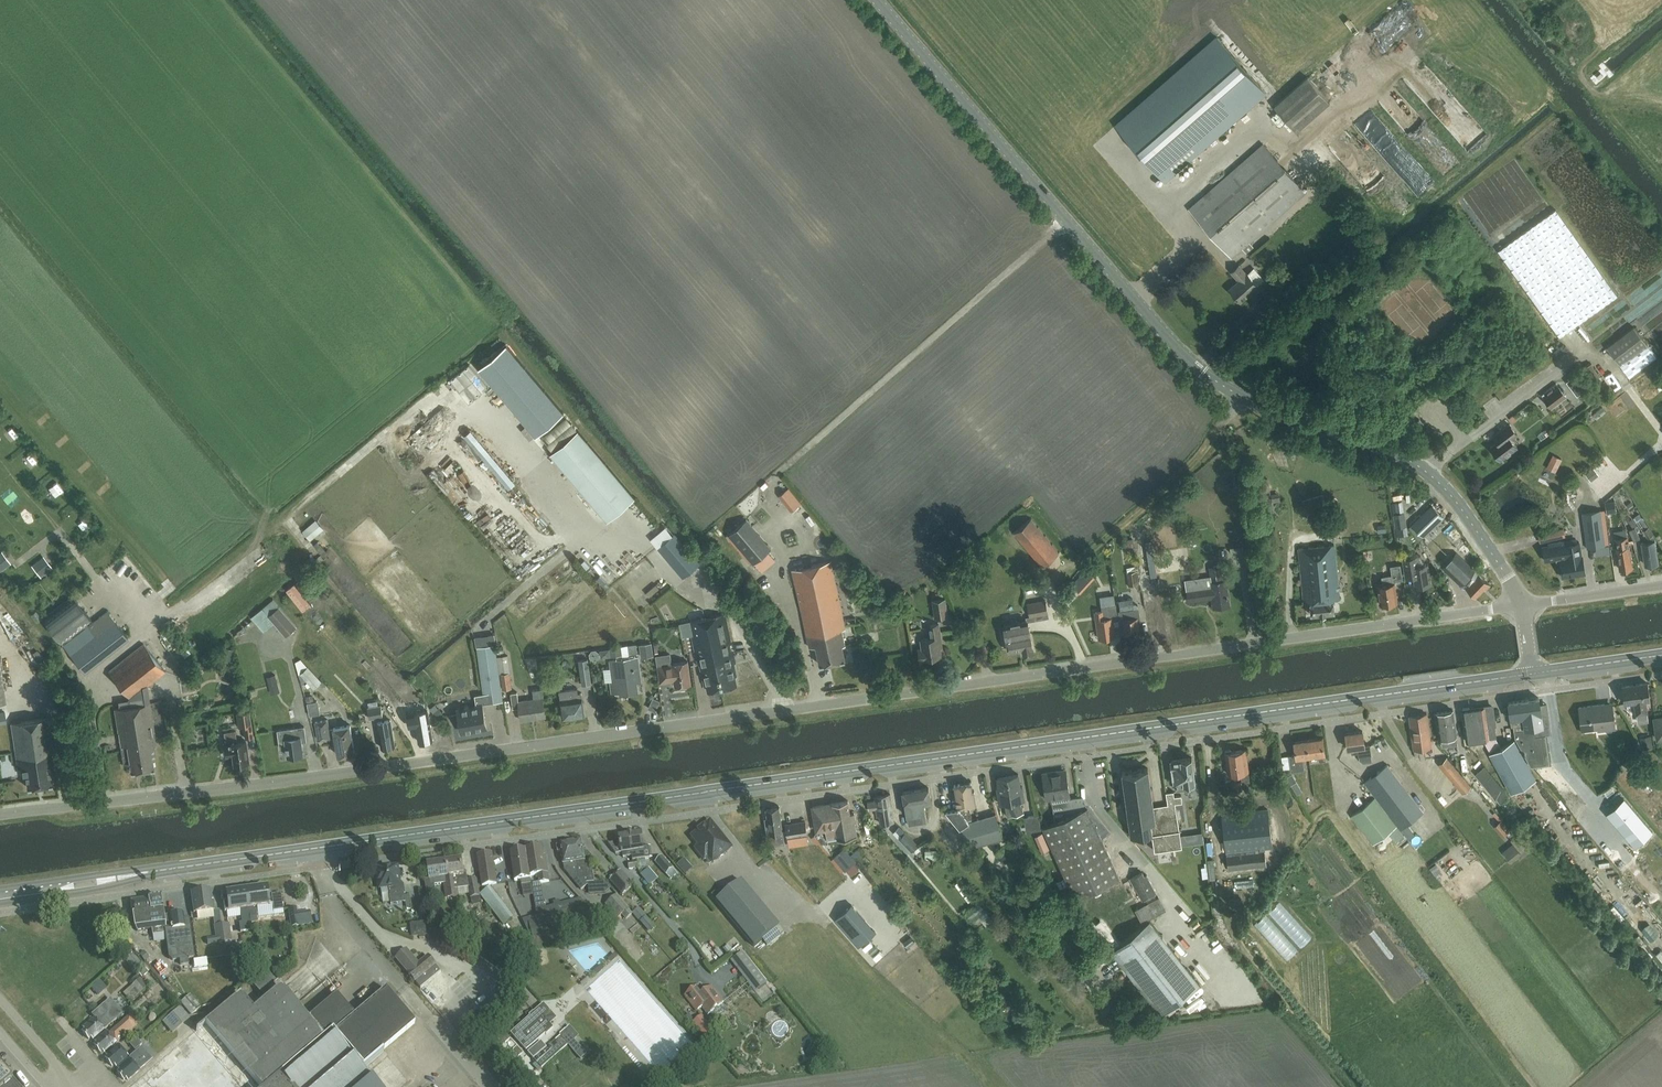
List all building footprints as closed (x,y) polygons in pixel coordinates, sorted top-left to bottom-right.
[(1165,181),(1266,93),(1217,38),(1116,126),(1165,181)] [(1296,132),(1330,102),(1307,76),(1274,106),(1296,132)] [(1258,233),(1272,222),(1305,192),(1263,144),(1189,209),(1231,257),(1242,248),(1246,253),(1253,247),(1249,242),(1258,233)] [(1556,209),(1498,250),(1560,336),(1571,328),(1573,331),(1569,335),(1579,348),(1590,339),(1580,326),(1576,329),(1574,326),(1617,295),(1556,209)] [(1254,295),(1261,289),(1247,273),(1246,274),(1239,265),(1232,272),(1239,280),(1229,289),(1240,302),(1252,292),(1254,295)] [(1252,270),(1261,284),(1266,281),(1257,267),(1252,270)] [(1634,327),(1607,347),(1620,365),(1647,344),(1634,327)] [(536,435),(563,413),(506,345),(479,368),(536,435)] [(460,369),(468,378),(476,372),(468,363),(460,369)] [(1599,376),(1591,363),(1582,368),(1590,381),(1599,376)] [(480,375),(469,382),(474,390),(485,383),(480,375)] [(1566,381),(1577,396),(1584,390),(1573,376),(1566,381)] [(1550,408),(1566,396),(1559,387),(1543,399),(1550,408)] [(1419,428),(1423,424),(1419,420),(1415,424),(1419,428)] [(1497,442),(1490,447),(1500,460),(1517,447),(1511,439),(1517,434),(1509,424),(1493,436),(1497,442)] [(32,452),(24,459),(31,468),(40,461),(32,452)] [(635,498),(599,456),(572,478),(608,520),(635,498)] [(1555,473),(1561,460),(1553,456),(1546,469),(1555,473)] [(1549,475),(1546,485),(1553,488),(1557,478),(1549,475)] [(53,490),(62,496),(67,488),(58,482),(53,490)] [(792,511),(802,505),(791,486),(780,493),(792,511)] [(1616,511),(1614,500),(1604,501),(1606,513),(1616,511)] [(635,501),(629,506),(636,514),(642,509),(635,501)] [(1412,525),(1423,536),(1442,517),(1432,506),(1412,525)] [(1649,520),(1658,517),(1655,509),(1645,512),(1649,520)] [(1406,526),(1404,512),(1394,514),(1396,527),(1406,526)] [(1582,519),(1586,541),(1587,548),(1605,545),(1601,516),(1582,519)] [(1059,553),(1031,518),(1014,533),(1042,567),(1059,553)] [(316,519),(303,530),(310,539),(324,529),(316,519)] [(753,563),(770,548),(746,519),(728,534),(753,563)] [(825,540),(830,537),(823,527),(818,530),(825,540)] [(1634,541),(1640,539),(1635,528),(1629,530),(1634,541)] [(1654,535),(1650,528),(1644,530),(1649,538),(1654,535)] [(1564,530),(1550,533),(1552,540),(1566,537),(1564,530)] [(674,533),(657,548),(683,578),(700,564),(674,533)] [(1620,569),(1631,568),(1630,559),(1631,559),(1627,536),(1615,538),(1616,547),(1616,548),(1617,556),(1618,556),(1620,569)] [(1656,554),(1657,554),(1655,540),(1641,542),(1643,556),(1645,556),(1646,565),(1657,563),(1656,554)] [(1567,544),(1564,544),(1563,541),(1548,543),(1549,546),(1543,547),(1545,560),(1556,559),(1556,562),(1560,561),(1569,560),(1567,544)] [(1585,573),(1582,556),(1581,556),(1579,542),(1567,544),(1569,560),(1560,561),(1562,577),(1585,573)] [(1333,599),(1339,598),(1334,545),(1298,548),(1304,602),(1310,602),(1311,614),(1334,612),(1333,599)] [(0,554),(0,571),(9,564),(1,553),(0,554)] [(1484,588),(1486,589),(1490,585),(1477,573),(1476,574),(1471,569),(1472,568),(1456,553),(1443,567),(1462,585),(1465,583),(1466,584),(1464,586),(1476,597),(1484,588)] [(1470,553),(1466,557),(1475,566),(1479,563),(1470,553)] [(1527,561),(1531,571),(1542,566),(1537,555),(1527,561)] [(1417,556),(1403,559),(1406,578),(1414,577),(1416,587),(1431,584),(1428,564),(1419,566),(1417,556)] [(43,559),(32,567),(40,577),(51,569),(43,559)] [(844,628),(830,561),(792,570),(809,647),(815,645),(819,664),(844,659),(841,645),(845,644),(841,629),(844,628)] [(1393,581),(1403,579),(1400,564),(1390,566),(1392,575),(1382,576),(1383,584),(1378,585),(1381,605),(1397,602),(1394,582),(1393,583),(1393,581)] [(1223,580),(1221,569),(1221,566),(1209,567),(1212,587),(1187,590),(1188,601),(1214,597),(1215,607),(1229,605),(1226,580),(1223,580)] [(1137,571),(1127,573),(1129,586),(1139,584),(1137,571)] [(855,580),(854,573),(846,574),(847,581),(855,580)] [(1079,578),(1072,585),(1079,591),(1085,584),(1079,578)] [(1197,586),(1210,586),(1210,578),(1196,579),(1197,586)] [(91,620),(73,595),(43,618),(62,643),(91,620)] [(932,600),(935,617),(948,615),(945,598),(932,600)] [(273,599),(262,608),(286,636),(297,627),(273,599)] [(1045,600),(1027,603),(1030,618),(1041,615),(1040,614),(1047,613),(1045,600)] [(1113,620),(1118,619),(1116,604),(1101,606),(1102,611),(1095,612),(1099,638),(1115,636),(1113,620)] [(527,605),(520,608),(523,615),(530,613),(527,605)] [(1091,607),(1082,608),(1083,616),(1092,615),(1091,607)] [(1139,626),(1141,626),(1138,608),(1118,611),(1120,620),(1123,619),(1125,635),(1140,633),(1139,626)] [(90,626),(102,641),(77,661),(85,672),(129,636),(109,611),(90,626)] [(723,615),(704,619),(710,644),(720,689),(736,685),(734,675),(736,675),(733,663),(735,663),(733,654),(731,654),(730,651),(732,651),(732,652),(723,615)] [(704,619),(690,622),(693,635),(696,647),(695,647),(696,650),(695,650),(698,664),(700,664),(705,685),(707,685),(708,691),(720,689),(710,644),(704,619)] [(1030,633),(1027,620),(1004,624),(1006,637),(1006,638),(1009,651),(1022,648),(1023,653),(1034,651),(1030,633)] [(921,639),(922,648),(918,649),(919,661),(933,659),(933,657),(940,656),(938,637),(941,636),(939,623),(927,625),(929,638),(921,639)] [(631,652),(629,643),(622,644),(623,653),(631,652)] [(131,699),(165,672),(144,644),(109,672),(131,699)] [(485,703),(494,702),(503,701),(495,644),(477,647),(483,687),(484,693),(485,703)] [(651,644),(640,645),(642,657),(653,655),(651,644)] [(623,656),(622,647),(610,648),(611,657),(623,656)] [(638,657),(620,659),(609,661),(610,668),(616,667),(618,680),(610,681),(612,693),(620,692),(620,694),(638,692),(636,679),(640,678),(638,657)] [(321,682),(300,659),(295,662),(298,675),(299,674),(313,689),(321,682)] [(591,684),(588,659),(579,660),(583,685),(591,684)] [(674,686),(690,684),(687,661),(671,663),(671,664),(658,666),(660,683),(674,681),(674,686)] [(512,688),(510,672),(501,674),(503,689),(512,688)] [(278,686),(275,675),(267,677),(270,689),(278,686)] [(1645,700),(1649,699),(1647,682),(1622,686),(1624,703),(1634,702),(1636,714),(1647,712),(1645,700)] [(532,690),(533,699),(518,701),(517,692),(511,693),(513,708),(519,707),(521,720),(546,717),(542,689),(532,690)] [(563,718),(584,715),(582,693),(578,693),(578,689),(560,691),(561,701),(560,701),(563,718)] [(337,703),(341,700),(334,691),(330,694),(337,703)] [(457,708),(462,732),(487,728),(482,704),(485,703),(484,693),(475,695),(476,705),(457,708)] [(1547,714),(1541,715),(1538,698),(1508,702),(1510,719),(1511,719),(1511,725),(1513,724),(1515,737),(1531,767),(1551,764),(1547,734),(1550,734),(1547,714)] [(153,744),(156,744),(149,703),(115,709),(121,746),(124,765),(130,764),(131,772),(154,768),(152,754),(155,754),(153,744)] [(1591,705),(1579,707),(1581,728),(1597,726),(1597,730),(1615,728),(1613,715),(1612,703),(1604,704),(1591,705)] [(370,719),(383,717),(381,705),(368,707),(370,719)] [(1462,708),(1462,710),(1466,741),(1473,740),(1473,743),(1479,742),(1479,739),(1489,738),(1496,737),(1494,726),(1492,706),(1469,709),(1469,707),(1462,708)] [(321,715),(319,708),(309,710),(310,717),(321,715)] [(243,726),(245,739),(252,738),(249,710),(236,712),(238,727),(243,726)] [(1456,736),(1453,710),(1436,712),(1439,738),(1441,738),(1442,746),(1452,744),(1450,736),(1456,736)] [(1426,714),(1409,716),(1414,749),(1431,747),(1426,714)] [(419,742),(432,740),(428,716),(410,720),(411,726),(416,725),(419,742)] [(1654,718),(1657,738),(1661,738),(1661,717),(1654,718)] [(49,764),(56,762),(49,718),(11,724),(18,768),(21,768),(22,775),(26,775),(28,787),(52,784),(49,764)] [(318,739),(333,736),(331,728),(329,728),(328,719),(315,721),(318,739)] [(382,748),(395,746),(391,720),(377,722),(382,748)] [(338,755),(355,752),(350,725),(331,728),(333,736),(334,742),(336,742),(338,755)] [(301,740),(306,740),(304,727),(278,730),(280,748),(287,747),(288,756),(303,754),(301,740)] [(234,764),(248,762),(245,740),(237,742),(235,730),(224,732),(226,745),(224,746),(226,757),(233,756),(234,764)] [(1359,756),(1371,754),(1369,745),(1364,745),(1362,731),(1345,733),(1347,748),(1351,748),(1352,753),(1358,752),(1359,756)] [(1322,738),(1306,740),(1308,755),(1318,754),(1319,761),(1326,760),(1325,753),(1324,753),(1322,738)] [(1304,770),(1302,756),(1308,755),(1306,740),(1294,742),(1296,755),(1289,756),(1291,772),(1304,770)] [(1512,792),(1535,779),(1513,740),(1490,753),(1512,792)] [(1242,782),(1249,781),(1245,749),(1226,752),(1229,774),(1241,772),(1242,782)] [(1185,783),(1195,781),(1192,757),(1171,760),(1173,777),(1174,784),(1175,784),(1176,789),(1185,788),(1185,783)] [(1451,763),(1443,770),(1463,794),(1471,786),(1451,763)] [(1365,782),(1376,797),(1398,825),(1400,829),(1423,812),(1387,765),(1365,782)] [(1500,802),(1508,796),(1501,787),(1502,787),(1485,767),(1475,774),(1492,795),(1493,794),(1500,802)] [(1124,818),(1128,817),(1131,835),(1152,832),(1152,835),(1169,832),(1171,848),(1181,846),(1175,805),(1168,806),(1169,817),(1155,819),(1148,768),(1122,772),(1127,810),(1123,811),(1124,818)] [(1046,800),(1050,799),(1070,796),(1066,772),(1060,773),(1059,770),(1042,773),(1046,800)] [(1018,774),(1008,776),(997,777),(999,787),(997,788),(1000,804),(1005,803),(1007,816),(1023,813),(1019,801),(1024,800),(1022,786),(1020,786),(1018,774)] [(973,847),(1002,838),(995,813),(972,820),(969,807),(974,806),(976,806),(974,791),(972,792),(971,782),(954,784),(957,808),(946,810),(973,847)] [(924,804),(931,802),(928,788),(903,792),(907,816),(908,825),(926,822),(924,804)] [(1175,803),(1182,802),(1181,795),(1174,796),(1173,791),(1166,792),(1168,804),(1168,806),(1175,805),(1175,803)] [(877,815),(879,815),(880,823),(894,821),(890,794),(874,797),(875,801),(868,802),(869,809),(876,808),(877,815)] [(1397,826),(1398,825),(1376,797),(1352,816),(1373,844),(1389,832),(1397,826)] [(1075,897),(1120,877),(1101,837),(1110,831),(1090,806),(1081,810),(1079,798),(1069,799),(1070,805),(1063,807),(1065,817),(1043,827),(1075,897)] [(1623,799),(1606,813),(1635,847),(1652,832),(1623,799)] [(827,832),(828,841),(857,836),(857,835),(855,823),(856,823),(854,813),(850,813),(848,801),(812,807),(817,833),(827,832)] [(784,843),(782,832),(779,807),(766,809),(767,818),(765,819),(769,845),(784,843)] [(1277,808),(1221,815),(1226,853),(1227,853),(1229,871),(1267,866),(1264,849),(1282,847),(1277,808)] [(1041,829),(1038,814),(1024,817),(1025,822),(1027,822),(1029,832),(1041,829)] [(1505,831),(1511,826),(1505,817),(1498,822),(1505,831)] [(732,847),(711,821),(693,836),(700,845),(697,848),(705,859),(709,856),(714,861),(732,847)] [(805,821),(785,824),(787,838),(807,835),(805,821)] [(899,826),(893,833),(899,839),(905,832),(899,826)] [(1397,826),(1389,832),(1396,841),(1404,835),(1397,826)] [(633,861),(636,861),(636,860),(652,857),(650,846),(644,847),(641,831),(632,833),(632,832),(628,833),(631,851),(632,856),(633,861)] [(905,832),(899,839),(911,851),(917,845),(905,832)] [(616,854),(622,853),(623,857),(632,856),(631,851),(628,833),(628,834),(619,835),(620,841),(609,843),(608,842),(608,843),(616,854)] [(823,839),(817,842),(824,853),(829,849),(823,839)] [(584,883),(586,882),(593,882),(591,865),(585,866),(584,860),(581,841),(572,842),(573,852),(571,852),(571,857),(574,856),(576,867),(577,876),(578,878),(581,878),(581,880),(583,880),(584,883)] [(587,884),(586,882),(584,883),(583,880),(581,880),(581,878),(578,878),(577,876),(576,867),(574,856),(571,857),(571,852),(573,852),(572,842),(560,844),(560,846),(557,846),(558,851),(561,851),(563,864),(564,864),(565,869),(568,868),(569,874),(569,875),(581,889),(587,884)] [(1512,862),(1522,854),(1513,843),(1503,851),(1512,862)] [(538,882),(549,880),(545,856),(543,856),(542,847),(526,850),(530,876),(537,875),(538,882)] [(926,848),(926,856),(937,855),(936,848),(926,848)] [(530,876),(526,850),(510,852),(515,880),(521,880),(522,884),(531,883),(530,876)] [(482,886),(496,883),(492,855),(478,857),(482,886)] [(677,872),(662,856),(656,862),(671,878),(677,872)] [(639,860),(640,868),(648,867),(647,859),(639,860)] [(457,889),(468,887),(470,898),(479,897),(476,879),(468,880),(467,873),(463,873),(462,860),(447,862),(451,890),(457,889)] [(636,861),(633,861),(628,862),(629,869),(638,867),(636,861)] [(458,896),(457,889),(451,890),(447,862),(427,864),(429,879),(425,880),(427,894),(436,892),(435,885),(444,884),(446,897),(458,896)] [(382,894),(389,893),(390,895),(405,893),(404,885),(400,885),(397,867),(377,869),(380,888),(381,888),(382,894)] [(623,894),(633,886),(620,871),(610,880),(623,894)] [(1595,871),(1586,875),(1589,882),(1597,879),(1595,871)] [(1143,900),(1157,893),(1147,875),(1144,876),(1142,872),(1130,879),(1134,887),(1135,886),(1143,900)] [(741,880),(716,901),(755,947),(763,940),(767,945),(783,931),(741,880)] [(246,890),(251,922),(257,921),(255,912),(254,913),(253,907),(272,905),(273,911),(282,909),(280,893),(267,895),(266,887),(246,890)] [(193,913),(213,910),(212,901),(211,901),(209,890),(191,893),(193,913)] [(252,930),(250,922),(251,922),(246,890),(226,893),(227,900),(223,901),(224,911),(228,911),(239,909),(241,922),(239,923),(240,932),(252,930)] [(416,908),(414,895),(405,896),(407,909),(416,908)] [(616,896),(606,904),(618,918),(622,914),(626,919),(632,914),(616,896)] [(148,899),(130,901),(132,914),(133,914),(134,928),(136,930),(165,926),(169,957),(172,960),(180,959),(181,965),(194,963),(188,918),(183,919),(183,913),(168,915),(163,916),(160,897),(148,899)] [(545,944),(606,927),(580,898),(560,904),(559,900),(553,902),(554,905),(544,908),(536,910),(538,915),(545,944)] [(834,919),(858,946),(875,931),(851,904),(834,919)] [(291,927),(299,926),(296,910),(288,911),(291,927)] [(538,915),(533,916),(522,919),(530,936),(535,947),(545,944),(538,915)] [(208,944),(235,940),(234,937),(231,937),(229,923),(213,925),(215,937),(207,938),(208,944)] [(419,937),(420,939),(425,938),(424,936),(430,935),(428,923),(411,926),(412,937),(419,937)] [(1152,923),(1113,953),(1161,1014),(1200,984),(1152,923)] [(165,933),(164,927),(152,928),(153,935),(165,933)] [(573,955),(593,973),(610,953),(598,942),(593,949),(585,942),(573,955)] [(436,965),(428,956),(419,964),(407,950),(397,959),(409,973),(408,973),(415,982),(421,989),(441,972),(435,965),(436,965)] [(196,953),(197,964),(211,963),(210,952),(196,953)] [(993,965),(988,958),(982,963),(987,969),(993,965)] [(158,965),(167,974),(171,969),(162,961),(158,965)] [(200,973),(212,972),(211,965),(200,966),(200,973)] [(698,985),(685,995),(696,1010),(702,1006),(708,1014),(724,1001),(712,985),(703,992),(698,985)] [(367,1073),(363,1068),(364,1067),(363,1066),(381,1050),(412,1022),(382,988),(333,1033),(332,1032),(325,1038),(280,986),(253,1009),(240,994),(196,1031),(132,1086),(350,1086),(367,1073)] [(93,1039),(113,1020),(101,1006),(91,1014),(94,1017),(82,1027),(84,1030),(82,1032),(88,1039),(90,1037),(93,1039)] [(546,1034),(554,1028),(549,1022),(555,1017),(546,1006),(536,1015),(533,1012),(529,1015),(530,1016),(511,1033),(526,1051),(545,1033),(546,1034)] [(701,1014),(700,1015),(692,1021),(706,1038),(715,1031),(701,1014)] [(109,1033),(116,1042),(136,1025),(128,1017),(109,1033)] [(104,1053),(116,1042),(109,1033),(106,1030),(94,1041),(96,1043),(94,1045),(100,1052),(102,1050),(104,1053)] [(542,1068),(569,1044),(560,1035),(548,1046),(534,1059),(542,1068)] [(542,1040),(528,1053),(534,1059),(548,1046),(542,1040)] [(486,1049),(490,1055),(497,1049),(491,1042),(487,1045),(489,1047),(486,1049)] [(116,1067),(128,1056),(118,1044),(105,1055),(107,1057),(105,1059),(112,1066),(114,1064),(116,1067)] [(125,1078),(127,1080),(146,1064),(140,1058),(148,1051),(142,1044),(131,1053),(137,1060),(134,1063),(129,1057),(117,1068),(119,1070),(117,1072),(123,1079),(125,1078)] [(12,1078),(13,1078),(1,1064),(0,1065),(0,1086),(20,1086),(12,1078)] [(415,1065),(407,1073),(411,1078),(420,1070),(415,1065)]
